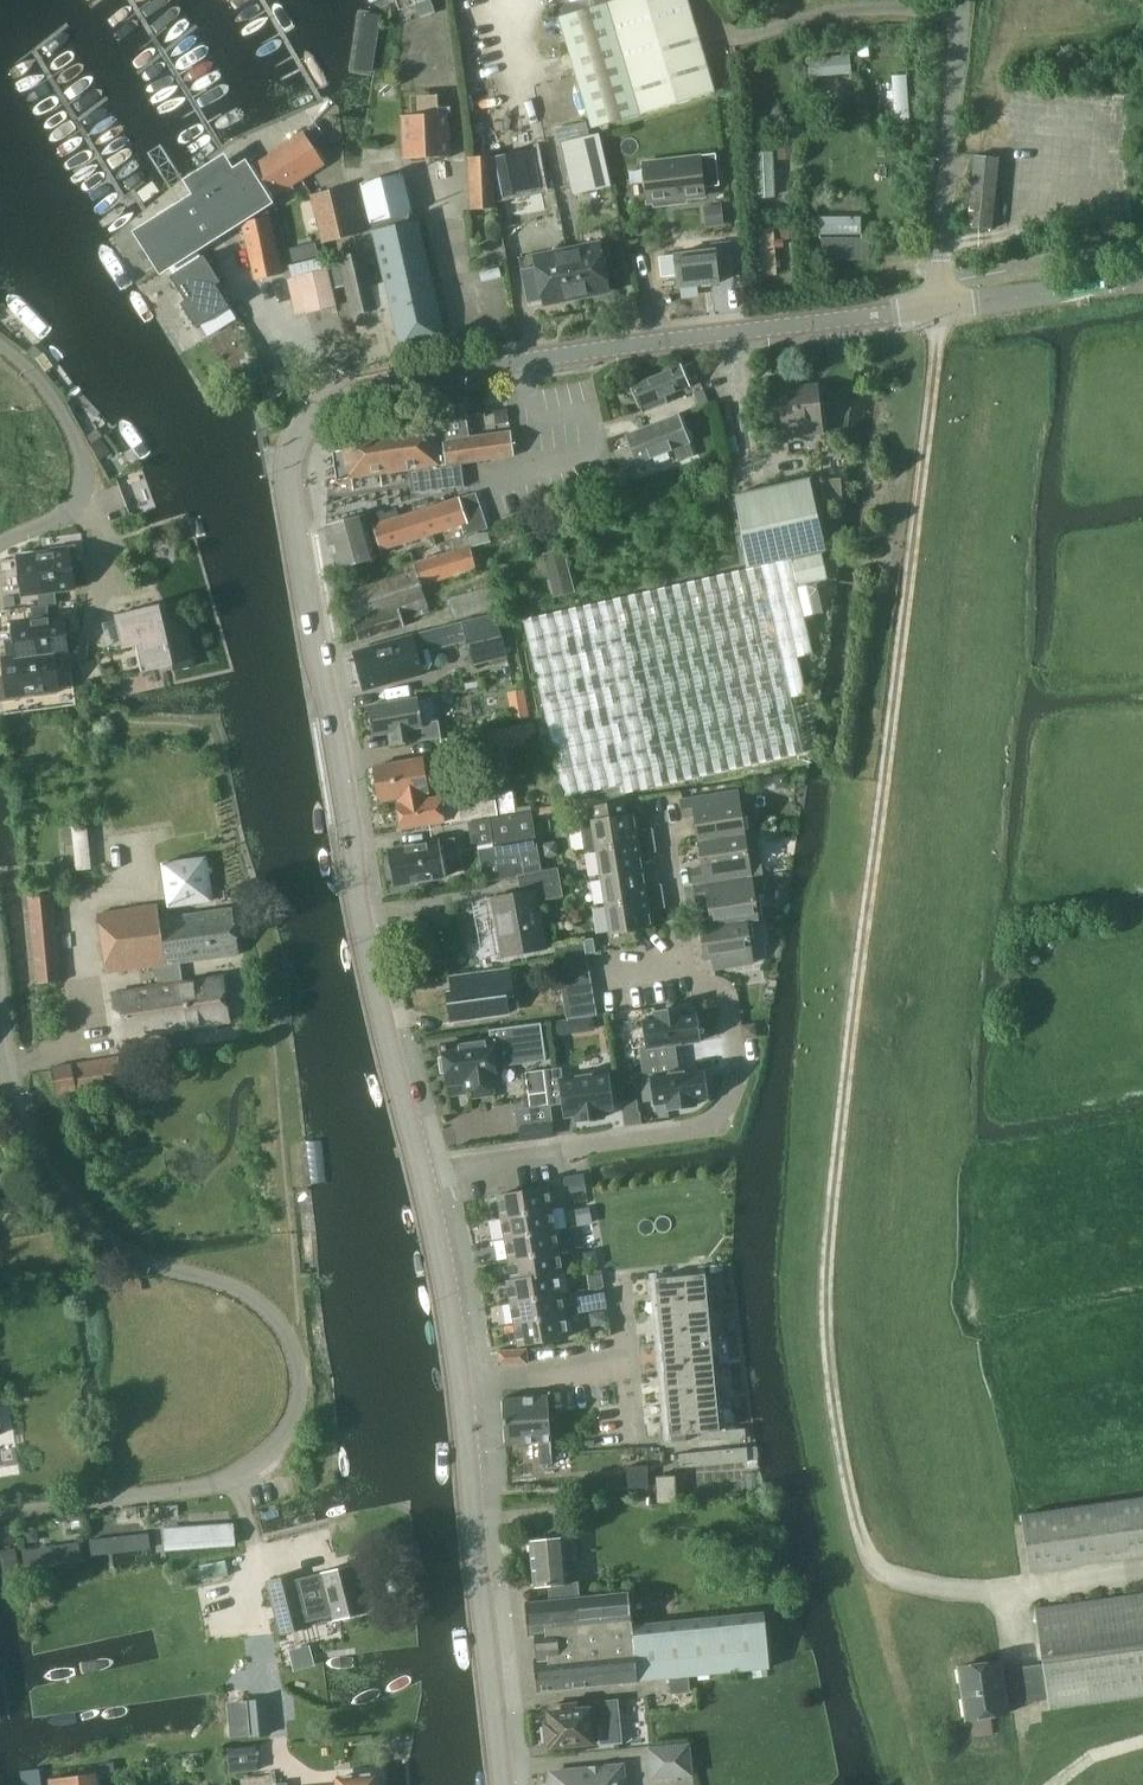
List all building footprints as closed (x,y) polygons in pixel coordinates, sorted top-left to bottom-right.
[(415,2),(420,18),(435,12),(431,0),(422,0),(415,2)] [(560,17),(592,128),(714,92),(687,0),(616,0),(560,17)] [(363,13),(355,69),(373,72),(381,15),(363,13)] [(849,70),(848,56),(808,60),(809,74),(849,70)] [(768,62),(754,64),(758,119),(773,119),(768,62)] [(907,75),(893,76),(896,118),(909,117),(907,75)] [(383,80),(382,97),(396,98),(397,80),(383,80)] [(415,93),(415,109),(439,108),(438,92),(415,93)] [(405,116),(403,116),(405,159),(450,157),(448,114),(439,114),(412,115),(405,116)] [(305,132),(278,149),(299,181),(325,164),(312,144),(323,134),(315,121),(305,132)] [(558,143),(561,142),(591,135),(587,123),(555,131),(558,143)] [(599,133),(591,135),(561,142),(573,195),(605,188),(612,186),(599,133)] [(795,140),(777,141),(778,159),(796,158),(795,140)] [(534,148),(494,156),(503,197),(542,189),(534,148)] [(272,197),(299,181),(278,149),(252,165),(272,197)] [(755,151),(757,198),(772,197),(770,151),(755,151)] [(718,184),(715,155),(644,163),(648,202),(654,202),(655,206),(671,205),(670,200),(705,196),(703,186),(718,184)] [(496,208),(493,156),(468,157),(470,209),(496,208)] [(970,226),(993,228),(998,158),(975,156),(970,226)] [(192,181),(201,195),(141,233),(163,267),(168,263),(193,248),(241,217),(266,201),(245,167),(232,175),(223,161),(192,181)] [(370,223),(372,229),(410,220),(409,214),(412,214),(401,174),(360,183),(370,223)] [(312,195),(323,242),(335,239),(360,232),(349,186),(312,195)] [(256,279),(284,272),(270,215),(267,201),(266,201),(241,217),(242,222),(256,279)] [(725,227),(723,204),(706,206),(709,229),(725,227)] [(861,215),(820,216),(820,233),(861,233),(861,215)] [(362,252),(339,258),(327,261),(331,276),(333,288),(337,301),(349,298),(353,315),(376,309),(390,306),(400,349),(445,338),(417,219),(417,218),(410,220),(372,229),(384,281),(370,284),(362,252)] [(796,222),(781,223),(782,239),(797,238),(796,222)] [(773,228),(758,228),(760,273),(774,272),(773,228)] [(870,261),(871,236),(822,236),(823,261),(870,261)] [(730,242),(714,243),(714,250),(676,254),(679,287),(719,283),(718,277),(733,275),(730,242)] [(598,243),(565,250),(574,297),(608,290),(598,243)] [(300,245),(290,247),(293,261),(303,259),(300,245)] [(193,248),(168,263),(174,274),(171,276),(186,301),(181,303),(196,327),(229,306),(216,285),(221,282),(204,255),(199,258),(193,248)] [(574,297),(565,250),(536,256),(538,266),(521,269),(528,306),(574,297)] [(335,303),(334,302),(337,301),(333,288),(331,276),(327,261),(325,254),(303,259),(293,261),(289,262),(292,274),(288,275),(296,310),(307,307),(307,309),(335,303)] [(679,365),(631,385),(640,405),(641,405),(644,413),(669,402),(665,395),(687,386),(685,380),(697,375),(692,365),(691,362),(680,367),(679,365)] [(794,383),(769,387),(769,390),(775,439),(822,434),(817,385),(795,387),(794,383)] [(703,388),(694,393),(700,407),(710,402),(707,396),(704,388),(703,388)] [(343,436),(345,450),(334,451),(337,480),(349,478),(409,470),(412,486),(412,493),(464,487),(461,463),(515,455),(512,431),(470,437),(466,404),(442,407),(445,423),(435,424),(343,436)] [(498,431),(511,429),(509,413),(495,415),(498,431)] [(617,453),(623,468),(673,449),(679,462),(695,456),(690,442),(679,414),(627,434),(631,447),(617,453)] [(812,653),(805,617),(823,612),(816,583),(827,581),(820,553),(824,552),(807,477),(733,495),(749,568),(525,620),(564,797),(605,788),(624,784),(625,793),(803,752),(790,697),(806,693),(797,656),(812,653)] [(367,514),(326,527),(339,567),(384,554),(383,548),(442,530),(462,524),(466,536),(488,528),(476,492),(461,497),(400,516),(375,523),(373,518),(369,519),(367,514)] [(20,577),(3,579),(9,624),(46,619),(43,590),(62,588),(75,586),(73,569),(79,568),(76,545),(52,548),(53,553),(18,557),(20,577)] [(344,592),(359,639),(407,623),(405,619),(430,611),(421,585),(477,568),(470,546),(415,564),(416,570),(344,592)] [(553,597),(575,592),(564,548),(543,554),(553,597)] [(514,601),(508,582),(451,599),(457,618),(514,601)] [(9,624),(14,659),(70,651),(67,629),(70,628),(69,618),(66,618),(64,604),(62,588),(43,590),(46,619),(9,624)] [(552,593),(539,597),(541,608),(555,605),(552,593)] [(161,604),(117,614),(125,648),(137,645),(143,672),(174,665),(175,670),(195,666),(183,615),(165,619),(161,604)] [(414,637),(413,637),(417,653),(430,649),(468,640),(474,664),(508,655),(497,615),(413,636),(414,637)] [(355,652),(364,688),(422,673),(421,669),(430,667),(434,662),(430,649),(417,653),(413,637),(355,652)] [(77,704),(70,651),(14,659),(0,660),(0,687),(3,714),(77,704)] [(509,688),(515,714),(532,711),(527,684),(509,688)] [(422,722),(418,697),(368,706),(368,712),(366,712),(368,723),(370,722),(372,734),(389,731),(392,746),(442,737),(439,719),(422,722)] [(524,724),(487,731),(491,751),(527,744),(526,739),(531,738),(538,730),(536,722),(524,724)] [(443,737),(449,768),(492,759),(491,751),(487,731),(486,728),(443,737)] [(425,755),(375,764),(382,805),(398,802),(431,796),(425,755)] [(788,773),(776,775),(778,784),(782,787),(790,785),(788,773)] [(624,784),(605,788),(608,802),(626,798),(625,793),(624,784)] [(439,800),(438,795),(431,796),(398,802),(402,829),(513,810),(510,789),(492,792),(492,791),(439,800)] [(695,815),(700,841),(745,834),(739,791),(681,800),(684,816),(695,815)] [(581,822),(586,852),(598,850),(598,849),(655,839),(654,828),(642,829),(641,830),(637,827),(634,813),(627,815),(625,801),(595,806),(597,820),(594,820),(581,822)] [(532,811),(518,813),(495,817),(490,817),(469,821),(472,841),(473,848),(537,838),(532,811)] [(704,867),(692,869),(695,885),(752,876),(764,874),(761,853),(758,832),(745,834),(700,841),(704,867)] [(388,849),(394,885),(447,876),(443,852),(456,849),(454,838),(388,849)] [(657,851),(655,839),(598,849),(598,850),(602,877),(643,870),(641,857),(644,852),(645,853),(657,851)] [(503,843),(480,848),(480,852),(486,881),(518,875),(522,892),(486,899),(486,900),(492,899),(501,955),(496,956),(497,958),(547,949),(538,901),(564,896),(558,868),(543,870),(540,852),(538,842),(504,848),(503,843)] [(212,900),(206,857),(162,864),(168,906),(212,900)] [(650,887),(646,884),(643,870),(602,877),(607,905),(664,896),(663,884),(651,886),(650,887)] [(759,918),(752,876),(695,885),(697,901),(709,899),(713,924),(713,925),(759,918)] [(62,981),(54,895),(28,898),(36,983),(62,981)] [(666,907),(664,896),(607,905),(611,933),(652,927),(650,913),(653,909),(654,909),(666,907)] [(158,904),(98,913),(107,973),(156,966),(180,963),(239,954),(233,908),(160,919),(158,904)] [(748,920),(759,919),(759,918),(713,925),(713,924),(701,926),(706,960),(714,959),(715,969),(754,962),(748,920)] [(554,945),(557,959),(587,954),(585,939),(554,945)] [(587,954),(557,959),(560,974),(590,969),(587,954)] [(183,982),(180,963),(156,966),(159,986),(113,993),(119,1038),(231,1021),(224,976),(183,982)] [(453,991),(449,992),(452,1020),(509,1012),(507,996),(513,995),(510,969),(451,977),(453,991)] [(593,984),(590,969),(560,974),(562,989),(593,984)] [(562,989),(568,1019),(598,1015),(593,984),(562,989)] [(641,1047),(643,1063),(677,1058),(675,1044),(700,1041),(696,1012),(684,1014),(684,1008),(655,1012),(656,1018),(644,1019),(648,1046),(641,1047)] [(562,1020),(552,1021),(554,1036),(564,1034),(562,1020)] [(495,1076),(497,1076),(496,1064),(511,1062),(543,1058),(539,1023),(506,1027),(490,1030),(491,1038),(443,1044),(448,1082),(467,1080),(468,1087),(496,1084),(495,1076)] [(754,1024),(744,1026),(745,1038),(759,1036),(758,1027),(754,1024)] [(76,1094),(124,1087),(117,1055),(52,1067),(57,1093),(76,1090),(76,1094)] [(677,1058),(643,1063),(645,1078),(652,1077),(656,1104),(668,1102),(668,1108),(697,1104),(696,1099),(708,1097),(704,1069),(679,1072),(677,1058)] [(613,1110),(608,1072),(563,1078),(562,1068),(546,1070),(550,1103),(564,1101),(566,1116),(576,1115),(577,1121),(605,1117),(604,1111),(613,1110)] [(130,1075),(123,1076),(125,1093),(132,1092),(130,1075)] [(640,1096),(624,1096),(625,1119),(641,1119),(640,1096)] [(553,1122),(550,1104),(518,1109),(520,1126),(553,1122)] [(583,1173),(564,1177),(566,1187),(585,1184),(583,1173)] [(548,1188),(497,1196),(501,1218),(552,1209),(548,1188)] [(36,1198),(23,1201),(25,1213),(38,1211),(36,1198)] [(575,1209),(578,1226),(592,1224),(589,1207),(575,1209)] [(555,1230),(552,1209),(501,1218),(504,1239),(555,1230)] [(508,1260),(559,1251),(555,1230),(504,1239),(508,1260)] [(586,1251),(589,1267),(600,1266),(597,1249),(586,1251)] [(563,1273),(559,1251),(508,1260),(511,1279),(512,1280),(557,1272),(557,1274),(563,1273)] [(587,1273),(589,1290),(604,1287),(601,1271),(587,1273)] [(510,1302),(561,1293),(557,1274),(557,1272),(512,1280),(511,1279),(507,1280),(510,1302)] [(664,1272),(649,1273),(653,1311),(709,1306),(706,1274),(665,1278),(664,1272)] [(141,1276),(125,1278),(127,1292),(143,1290),(141,1276)] [(565,1315),(561,1293),(510,1302),(514,1324),(565,1315)] [(605,1294),(578,1298),(580,1313),(607,1309),(605,1294)] [(712,1338),(709,1306),(653,1311),(655,1343),(712,1338)] [(606,1323),(604,1312),(590,1314),(591,1321),(596,1324),(606,1323)] [(518,1345),(568,1336),(565,1315),(514,1324),(518,1345)] [(658,1375),(715,1370),(712,1338),(655,1343),(658,1375)] [(528,1361),(528,1359),(527,1350),(500,1351),(500,1363),(528,1361)] [(658,1375),(661,1407),(718,1402),(715,1370),(658,1375)] [(502,1398),(506,1444),(539,1441),(540,1464),(553,1463),(552,1453),(548,1395),(502,1398)] [(699,1432),(711,1431),(721,1430),(718,1402),(661,1407),(664,1441),(671,1441),(688,1439),(687,1434),(699,1433),(699,1432)] [(746,1428),(734,1429),(735,1438),(747,1437),(746,1428)] [(734,1429),(722,1430),(723,1439),(735,1438),(734,1429)] [(722,1430),(721,1430),(711,1431),(711,1440),(723,1439),(722,1430)] [(699,1432),(699,1433),(700,1442),(711,1440),(711,1431),(699,1432)] [(738,1462),(749,1461),(747,1447),(737,1448),(738,1462)] [(726,1449),(728,1463),(738,1462),(737,1448),(726,1449)] [(717,1464),(728,1463),(726,1449),(716,1450),(717,1464)] [(705,1451),(707,1465),(717,1464),(716,1450),(705,1451)] [(696,1466),(707,1465),(705,1451),(695,1452),(696,1466)] [(679,1453),(680,1460),(680,1463),(694,1461),(694,1466),(696,1466),(695,1452),(679,1453)] [(648,1465),(627,1466),(628,1488),(649,1487),(648,1465)] [(657,1502),(677,1501),(676,1474),(656,1475),(657,1502)] [(1031,1571),(1142,1555),(1142,1497),(1023,1514),(1031,1571)] [(166,1526),(167,1550),(236,1545),(235,1521),(166,1526)] [(90,1552),(149,1544),(147,1529),(88,1537),(90,1552)] [(548,1584),(550,1599),(580,1596),(578,1581),(568,1582),(566,1560),(578,1559),(576,1537),(531,1541),(535,1586),(548,1584)] [(79,1539),(23,1548),(26,1564),(83,1555),(79,1539)] [(13,1551),(12,1550),(0,1552),(0,1569),(2,1589),(17,1588),(13,1551)] [(229,1575),(226,1560),(200,1565),(203,1580),(229,1575)] [(296,1575),(269,1581),(283,1637),(310,1630),(309,1625),(369,1610),(357,1564),(323,1573),(323,1574),(309,1578),(298,1580),(296,1575)] [(529,1636),(535,1635),(537,1658),(534,1658),(538,1691),(638,1682),(638,1680),(769,1667),(764,1612),(632,1625),(629,1591),(580,1596),(550,1599),(526,1601),(529,1636)] [(1007,1705),(1049,1699),(1051,1708),(1142,1695),(1142,1594),(1036,1609),(1044,1664),(1002,1670),(1001,1660),(960,1666),(968,1719),(1008,1713),(1007,1705)] [(292,1643),(297,1665),(312,1661),(307,1640),(292,1643)] [(249,1736),(254,1735),(272,1734),(269,1698),(246,1700),(249,1736)] [(551,1724),(547,1724),(549,1745),(593,1741),(599,1741),(598,1739),(601,1739),(601,1745),(624,1743),(619,1698),(595,1701),(595,1706),(591,1707),(591,1701),(584,1702),(555,1704),(556,1712),(550,1712),(551,1724)] [(232,1766),(259,1764),(257,1742),(230,1744),(232,1766)] [(650,1749),(653,1777),(691,1774),(688,1745),(650,1749)] [(114,1761),(101,1763),(102,1773),(115,1771),(114,1761)] [(623,1765),(552,1772),(553,1777),(549,1780),(550,1784),(625,1784),(623,1765)] [(128,1770),(130,1784),(140,1784),(138,1768),(128,1770)] [(22,1771),(24,1784),(39,1784),(37,1769),(22,1771)] [(94,1773),(51,1779),(52,1784),(95,1784),(94,1773)] [(339,1778),(340,1784),(377,1784),(376,1774),(339,1778)]
